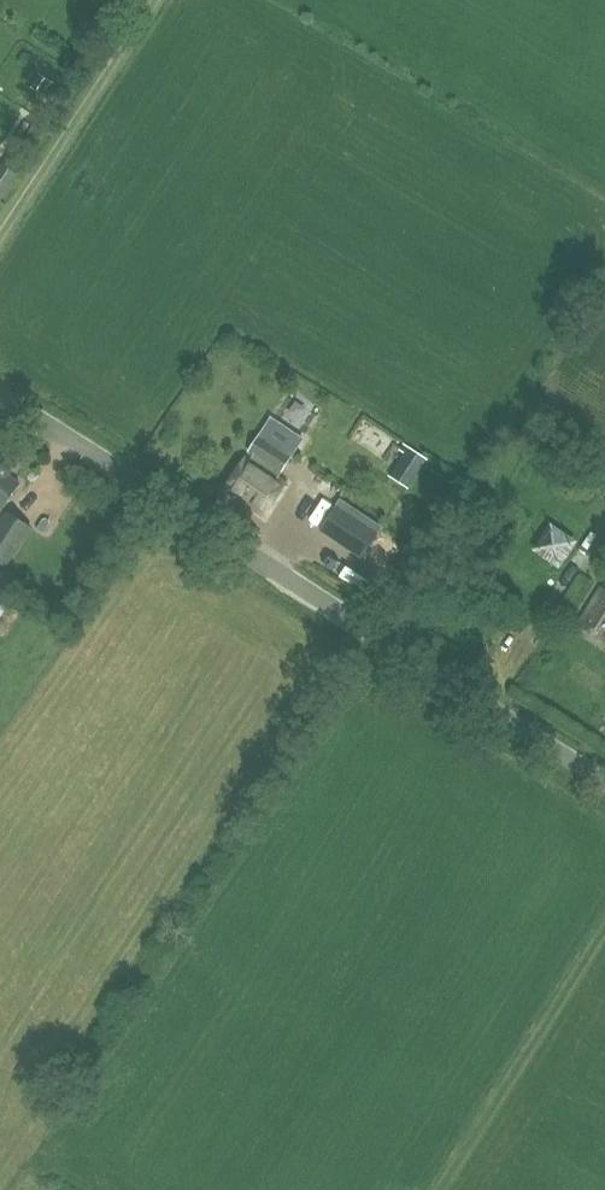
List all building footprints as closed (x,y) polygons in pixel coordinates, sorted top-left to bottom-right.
[(37,75),(30,87),(43,95),(51,83),(37,75)] [(0,165),(0,200),(18,173),(15,171),(24,158),(12,150),(3,163),(2,162),(0,165)] [(246,457),(225,489),(264,515),(285,483),(277,477),(291,456),(260,436),(249,452),(254,455),(251,460),(246,457)] [(4,483),(11,472),(0,464),(0,509),(2,510),(15,489),(4,483)] [(321,530),(361,557),(378,532),(338,505),(321,530)] [(8,565),(33,527),(7,510),(0,521),(0,561),(8,565)] [(550,543),(562,533),(549,518),(537,528),(550,543)] [(579,624),(604,641),(604,585),(579,624)]
